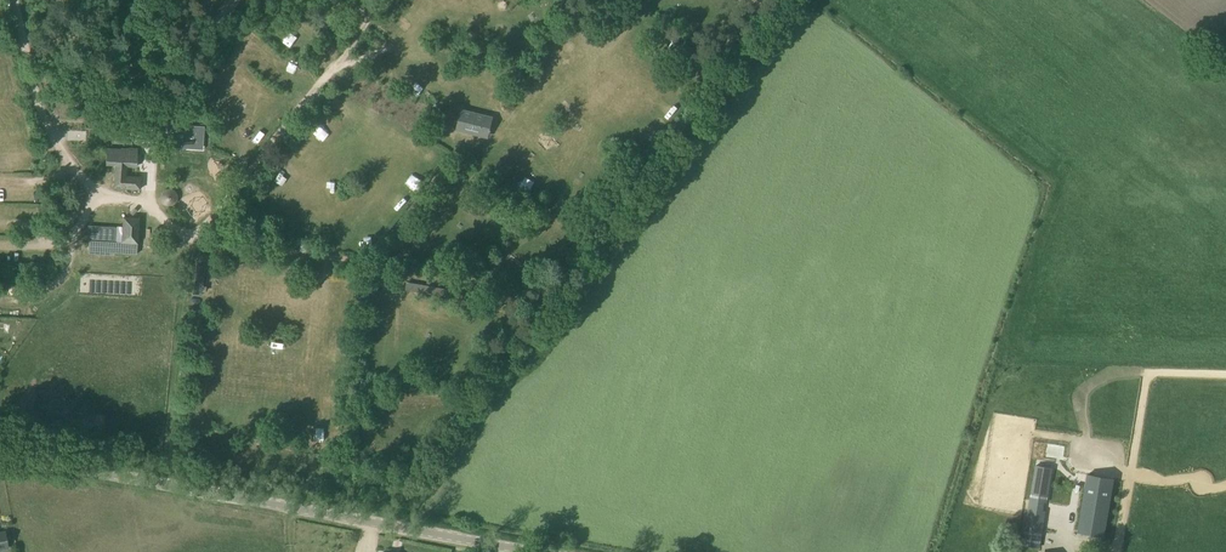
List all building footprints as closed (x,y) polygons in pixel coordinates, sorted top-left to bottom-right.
[(236,51),(241,39),(236,37),(230,49),(236,51)] [(258,41),(254,47),(268,57),(272,52),(258,41)] [(548,56),(541,64),(551,72),(558,64),(548,56)] [(211,76),(202,90),(208,94),(217,80),(211,76)] [(371,110),(369,116),(384,122),(387,115),(371,110)] [(455,129),(485,137),(490,117),(460,110),(455,129)] [(305,125),(308,130),(317,124),(313,119),(305,125)] [(172,128),(171,144),(197,146),(198,130),(172,128)] [(217,130),(212,136),(223,146),(228,140),(217,130)] [(292,143),(302,149),(308,139),(298,133),(292,143)] [(105,165),(114,166),(112,188),(139,190),(140,180),(125,179),(126,167),(130,167),(131,151),(106,149),(105,165)] [(167,201),(169,194),(160,193),(158,199),(167,201)] [(446,193),(437,204),(446,211),(455,200),(446,193)] [(87,225),(86,241),(92,242),(91,252),(136,255),(136,244),(137,244),(139,219),(122,218),(120,243),(114,243),(115,227),(111,227),(87,225)] [(194,261),(193,274),(202,274),(203,261),(194,261)] [(210,291),(222,294),(225,283),(212,280),(210,291)] [(405,290),(453,299),(474,315),(479,309),(456,291),(407,282),(405,290)] [(201,344),(213,345),(214,334),(202,334),(201,344)] [(248,338),(248,350),(259,350),(259,338),(248,338)] [(274,338),(274,349),(284,350),(285,339),(274,338)] [(333,387),(333,377),(322,376),(321,386),(333,387)] [(1021,545),(1039,548),(1052,468),(1034,465),(1021,545)] [(1087,474),(1077,533),(1103,537),(1112,478),(1087,474)]
